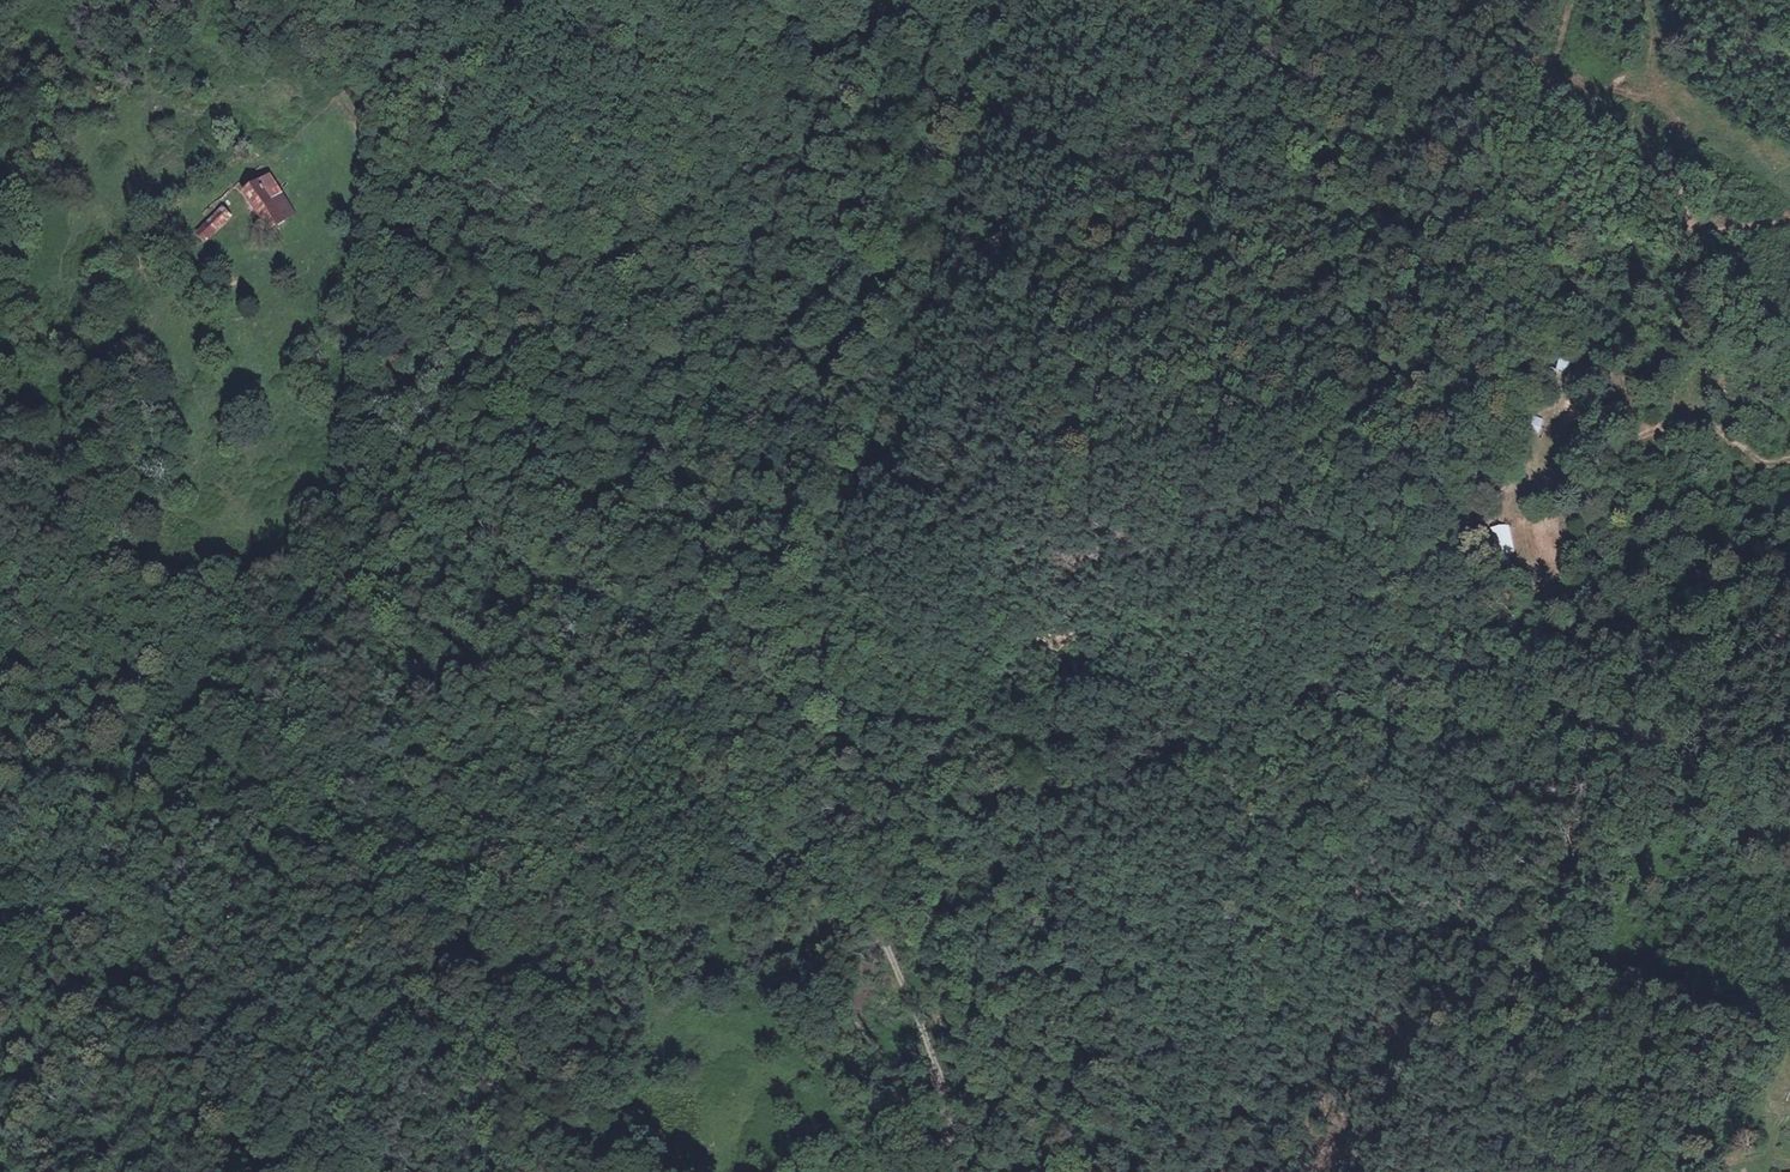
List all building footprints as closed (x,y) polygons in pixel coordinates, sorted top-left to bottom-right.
[(296,211),(270,174),(247,190),(274,227),(296,211)] [(234,215),(225,206),(197,232),(206,242),(234,215)] [(1567,372),(1571,360),(1558,356),(1554,368),(1567,372)] [(1538,432),(1544,418),(1531,413),(1526,427),(1538,432)] [(1491,524),(1494,556),(1512,555),(1509,523),(1491,524)]
